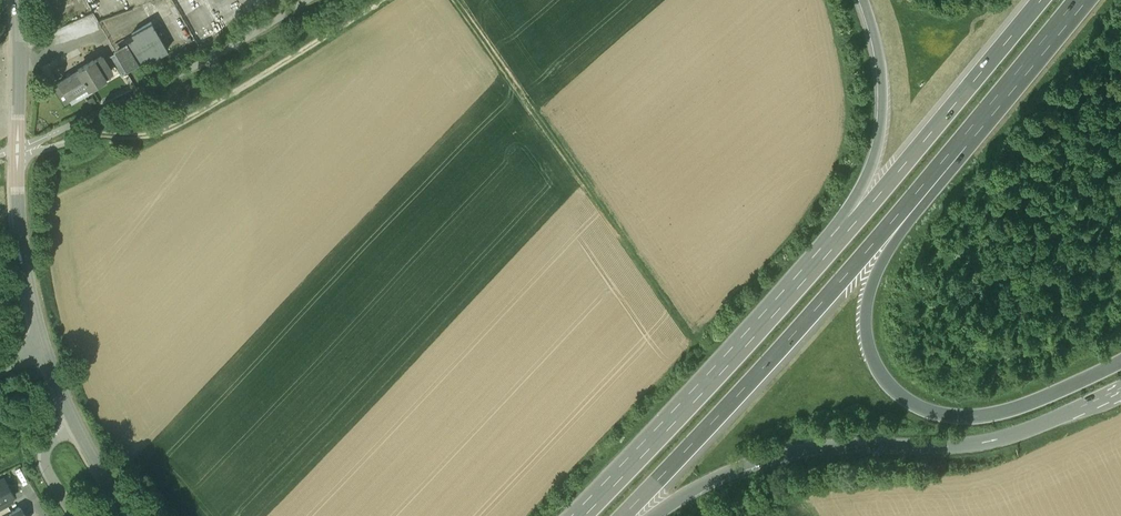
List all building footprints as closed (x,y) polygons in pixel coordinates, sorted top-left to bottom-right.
[(63,2),(67,10),(73,6),(69,0),(66,0),(63,2)] [(127,45),(136,60),(144,55),(147,61),(167,49),(152,23),(132,35),(135,41),(127,45)] [(116,51),(115,51),(121,61),(125,67),(125,66),(136,60),(127,45),(116,51)] [(115,51),(109,55),(115,65),(121,61),(115,51)] [(92,58),(77,67),(78,68),(58,80),(67,96),(87,84),(88,85),(103,76),(102,75),(110,70),(101,54),(93,59),(92,58)] [(125,67),(121,61),(115,65),(118,71),(125,67)] [(70,101),(67,96),(58,80),(51,84),(63,105),(70,101)] [(11,497),(12,496),(13,496),(12,495),(3,480),(4,480),(3,479),(0,481),(0,503),(11,497)] [(0,503),(0,510),(14,502),(11,497),(0,503)] [(3,515),(25,515),(20,507),(3,515)]
